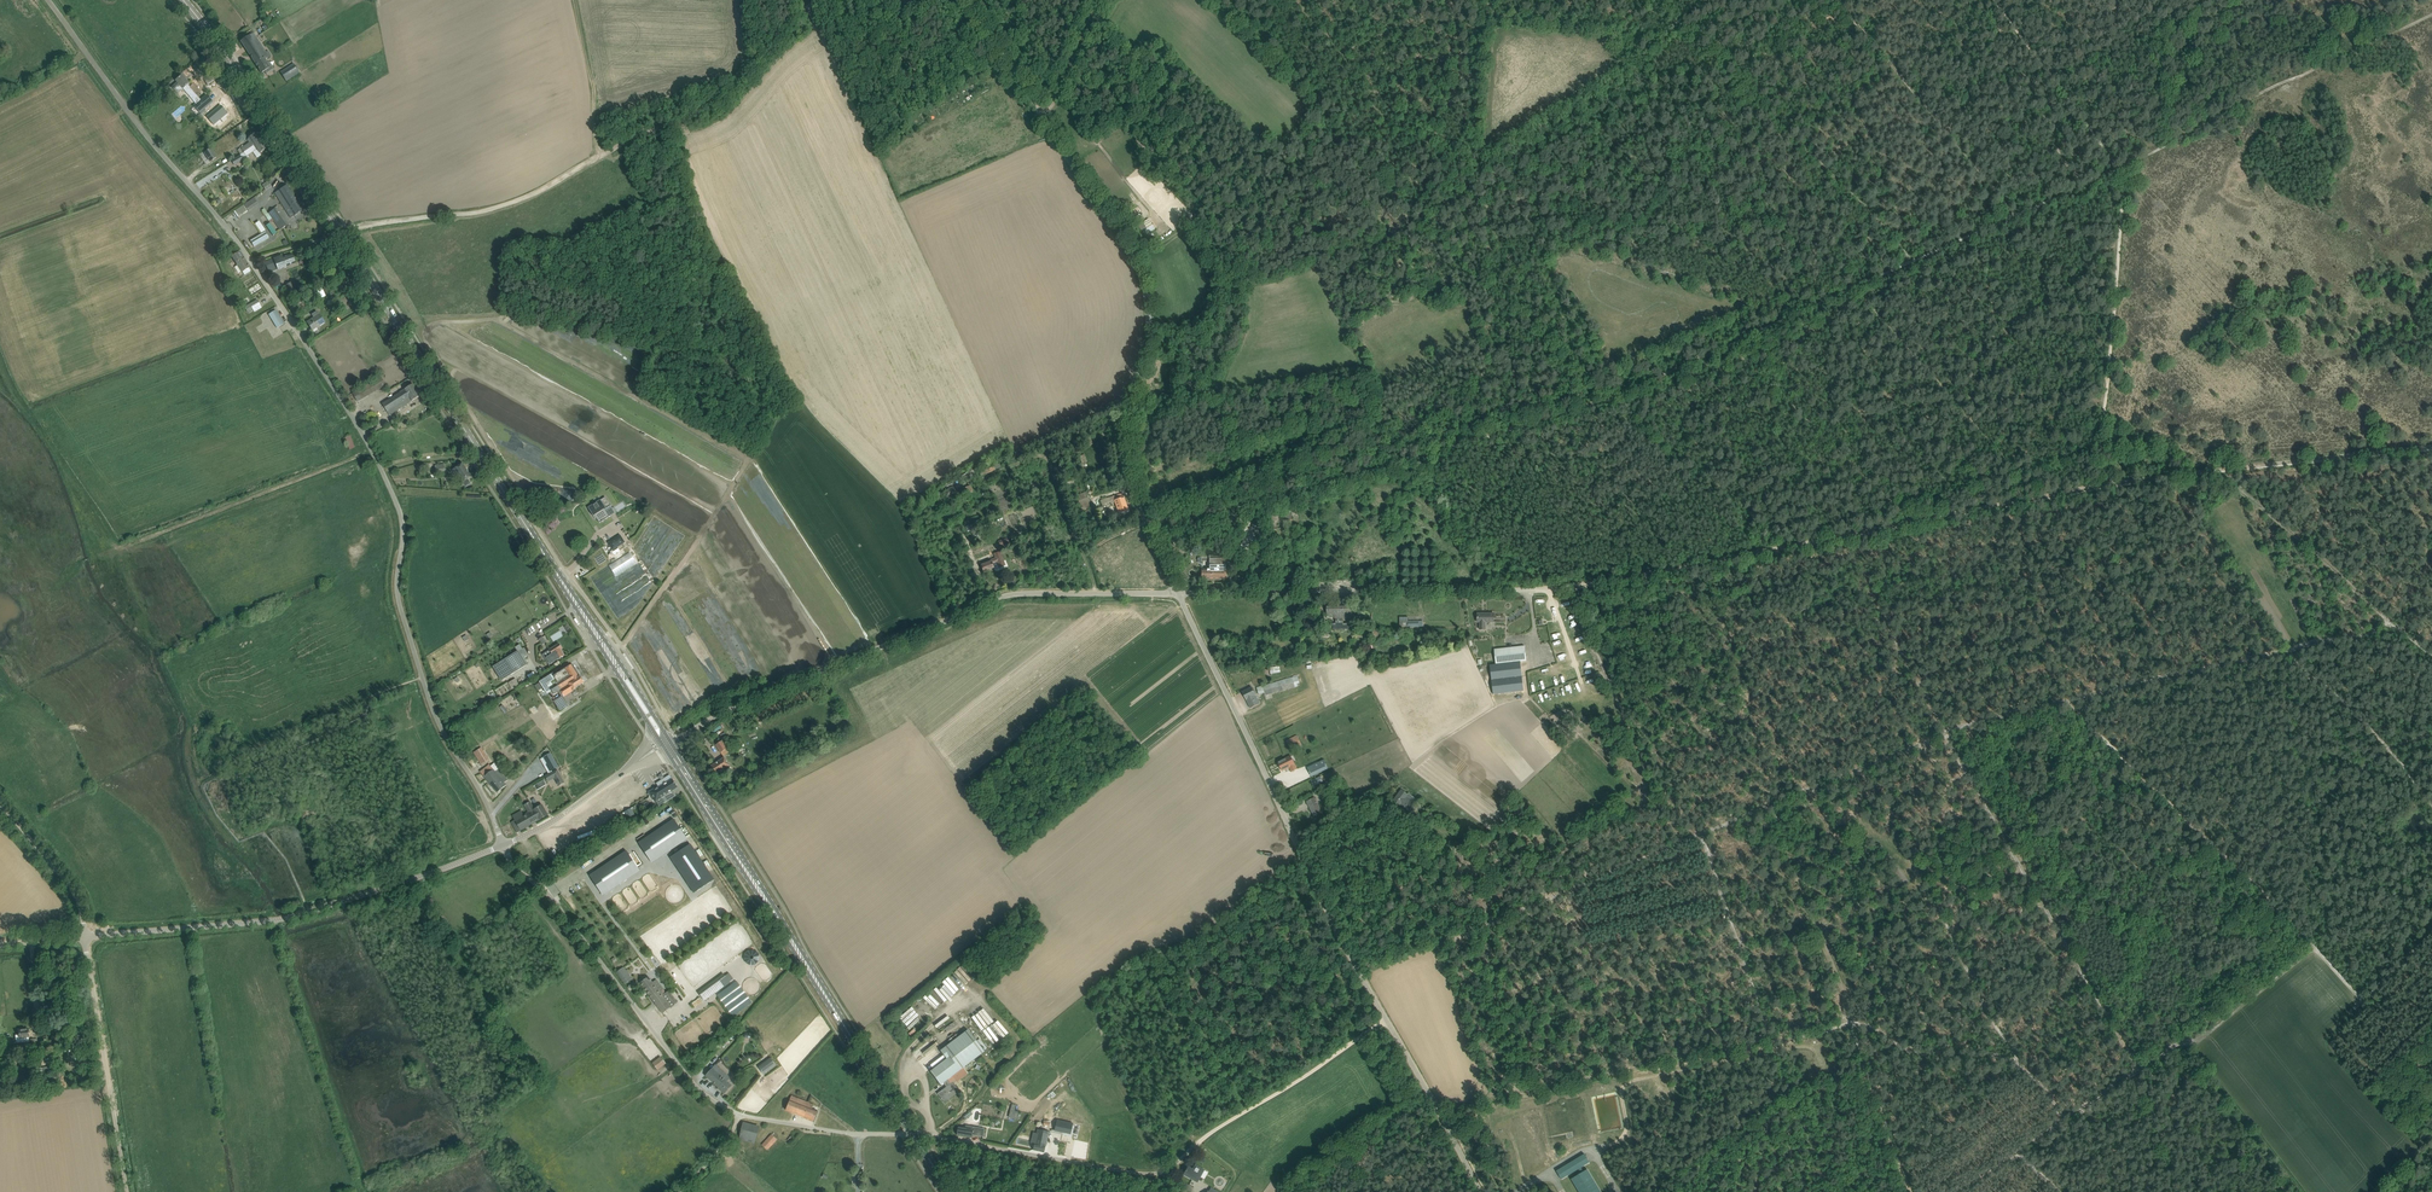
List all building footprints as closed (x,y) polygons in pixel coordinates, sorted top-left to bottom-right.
[(269,56),(254,32),(240,41),(261,73),(264,71),(266,74),(272,70),(265,59),(269,56)] [(299,73),(293,64),(280,72),(286,81),(299,73)] [(182,75),(180,77),(176,80),(177,82),(172,87),(174,90),(180,85),(183,89),(189,83),(182,75)] [(215,102),(225,96),(221,90),(211,96),(215,102)] [(221,106),(207,117),(213,125),(227,113),(221,106)] [(259,142),(262,140),(256,133),(249,137),(250,138),(248,140),(250,143),(242,148),(244,152),(259,142)] [(244,152),(244,153),(246,156),(257,149),(260,153),(267,148),(262,140),(259,142),(244,152)] [(211,148),(204,153),(210,161),(217,157),(211,148)] [(235,165),(243,160),(242,159),(240,155),(232,161),(235,165)] [(272,187),(268,181),(262,184),(266,191),(272,187)] [(303,210),(287,185),(275,193),(291,218),(303,210)] [(244,204),(249,211),(259,205),(254,198),(244,204)] [(287,226),(275,209),(265,215),(269,221),(272,219),(280,230),(287,226)] [(1146,234),(1155,229),(1149,218),(1140,223),(1146,234)] [(261,233),(265,230),(259,220),(255,223),(261,233)] [(264,241),(269,238),(265,232),(251,241),(257,252),(267,246),(264,241)] [(240,270),(242,272),(250,267),(243,257),(240,252),(232,257),(237,265),(236,267),(238,271),(240,270)] [(269,273),(272,272),(295,263),(292,254),(282,258),(282,256),(265,262),(269,273)] [(300,288),(296,290),(292,282),(286,285),(290,295),(292,294),(293,296),(302,292),(300,288)] [(307,298),(311,305),(317,302),(313,295),(307,298)] [(240,310),(243,315),(260,305),(257,300),(240,310)] [(277,328),(284,323),(276,310),(269,314),(277,328)] [(312,330),(315,328),(324,322),(317,311),(311,315),(314,318),(307,322),(312,330)] [(381,377),(358,390),(353,393),(358,402),(358,401),(385,385),(381,377)] [(382,404),(390,415),(421,396),(413,384),(382,404)] [(350,449),(355,447),(350,435),(345,437),(350,449)] [(1078,466),(1087,465),(1086,454),(1077,456),(1078,466)] [(444,463),(435,465),(436,472),(445,470),(444,463)] [(459,474),(464,482),(472,477),(463,463),(452,470),(456,476),(459,474)] [(961,481),(974,472),(971,467),(957,476),(961,481)] [(1072,479),(1080,476),(1077,469),(1072,471),(1073,474),(1067,476),(1068,479),(1071,478),(1072,479)] [(974,492),(970,485),(964,489),(968,495),(974,492)] [(957,495),(952,486),(940,492),(945,501),(957,495)] [(1092,506),(1085,492),(1076,496),(1080,507),(1075,509),(1077,512),(1092,506)] [(1122,493),(1100,501),(1102,505),(1110,502),(1111,504),(1115,503),(1119,514),(1128,511),(1122,493)] [(597,518),(600,523),(602,522),(604,521),(603,521),(609,517),(604,509),(605,508),(606,509),(611,506),(605,497),(588,508),(594,517),(594,516),(596,515),(597,518)] [(1088,509),(1079,514),(1081,517),(1082,516),(1083,518),(1080,519),(1082,522),(1093,517),(1088,509)] [(1285,521),(1293,519),(1291,513),(1284,514),(1285,521)] [(613,550),(618,547),(625,543),(620,535),(608,543),(613,550)] [(1229,558),(1246,558),(1246,548),(1229,548),(1229,558)] [(986,563),(981,565),(983,572),(994,568),(993,564),(997,562),(999,568),(1005,565),(1000,551),(994,554),(995,558),(985,562),(986,563)] [(1209,570),(1202,570),(1202,580),(1225,579),(1225,558),(1209,558),(1209,570)] [(1327,605),(1327,614),(1335,614),(1335,618),(1336,618),(1336,624),(1333,624),(1333,629),(1349,630),(1349,624),(1343,624),(1343,618),(1351,618),(1351,605),(1327,605)] [(1477,613),(1477,622),(1481,622),(1481,630),(1485,629),(1485,622),(1494,622),(1494,613),(1477,613)] [(1400,617),(1400,628),(1403,628),(1403,627),(1419,627),(1419,626),(1423,626),(1422,621),(1408,621),(1408,617),(1400,617)] [(1315,623),(1305,623),(1305,633),(1315,633),(1315,623)] [(569,624),(564,627),(568,633),(573,630),(569,624)] [(1382,630),(1373,630),(1373,638),(1383,638),(1382,630)] [(547,658),(551,664),(565,655),(561,650),(562,649),(559,643),(549,649),(553,654),(547,658)] [(1491,665),(1494,701),(1523,698),(1520,662),(1526,661),(1524,646),(1494,649),(1496,665),(1491,665)] [(523,659),(529,655),(524,648),(518,652),(518,651),(493,667),(502,680),(526,664),(523,659)] [(562,696),(554,701),(560,711),(568,706),(567,704),(575,699),(571,692),(573,691),(573,690),(577,688),(577,687),(584,682),(580,676),(579,677),(571,665),(555,676),(553,674),(540,682),(548,694),(552,691),(554,694),(559,692),(562,696)] [(1265,695),(1298,687),(1297,684),(1300,683),(1298,676),(1263,686),(1265,695)] [(519,685),(517,682),(514,684),(512,681),(508,683),(512,689),(519,685)] [(1260,704),(1252,687),(1242,692),(1247,700),(1251,708),(1260,704)] [(508,712),(502,705),(500,707),(505,714),(508,712)] [(533,716),(538,725),(553,716),(547,707),(533,716)] [(711,729),(714,733),(722,728),(719,724),(711,729)] [(1301,744),(1297,736),(1292,738),(1287,741),(1291,750),(1296,747),(1301,744)] [(721,753),(721,752),(723,756),(729,752),(727,749),(728,748),(723,741),(716,745),(721,753)] [(481,747),(479,749),(474,752),(482,764),(489,760),(481,747)] [(548,765),(551,770),(557,766),(550,754),(544,757),(548,765)] [(1298,769),(1291,756),(1278,762),(1282,771),(1290,767),(1292,772),(1298,769)] [(729,765),(724,758),(711,766),(718,778),(723,774),(721,771),(729,765)] [(1313,765),(1317,774),(1329,769),(1324,760),(1313,765)] [(508,780),(498,769),(495,765),(492,767),(489,764),(480,772),(497,793),(506,785),(504,783),(508,780)] [(557,769),(549,774),(552,780),(556,778),(560,785),(565,783),(557,769)] [(667,771),(653,777),(655,781),(669,776),(667,771)] [(1321,776),(1310,781),(1312,785),(1323,781),(1321,776)] [(534,784),(537,790),(547,784),(544,779),(534,784)] [(678,788),(672,779),(658,787),(658,788),(650,793),(659,807),(677,795),(673,790),(678,788)] [(1394,800),(1397,802),(1410,811),(1418,800),(1409,794),(1408,795),(1402,790),(1394,800)] [(1315,797),(1307,801),(1314,817),(1322,812),(1315,797)] [(521,830),(532,824),(540,820),(548,815),(542,805),(534,810),(530,802),(525,805),(529,813),(524,816),(521,811),(513,816),(515,820),(511,823),(517,832),(521,830)] [(1389,802),(1379,815),(1385,820),(1395,806),(1389,802)] [(631,808),(625,812),(628,818),(635,814),(631,808)] [(621,969),(616,972),(625,984),(630,980),(621,969)] [(732,983),(725,975),(719,979),(726,988),(732,983)] [(649,976),(640,983),(663,1014),(677,1003),(668,991),(666,993),(656,980),(653,982),(649,976)] [(934,989),(944,1001),(951,995),(954,998),(956,996),(953,993),(956,990),(946,978),(943,981),(946,984),(942,987),(939,984),(934,989)] [(929,995),(927,997),(937,1005),(939,1002),(929,995)] [(911,1006),(899,1018),(909,1029),(920,1020),(917,1017),(919,1015),(911,1006)] [(995,1021),(983,1031),(993,1044),(1005,1034),(995,1021)] [(24,1038),(24,1042),(30,1042),(28,1028),(18,1030),(19,1039),(24,1038)] [(945,1103),(947,1101),(959,1091),(953,1083),(956,1080),(957,1081),(968,1073),(963,1067),(985,1052),(967,1030),(940,1050),(947,1058),(930,1071),(941,1085),(943,1082),(947,1087),(938,1094),(945,1103)] [(652,1062),(657,1069),(666,1064),(661,1056),(652,1062)] [(770,1057),(758,1067),(764,1074),(776,1065),(770,1057)] [(724,1094),(731,1086),(727,1081),(730,1077),(716,1065),(706,1076),(718,1088),(724,1094)] [(1001,1083),(996,1087),(1001,1092),(1005,1088),(1001,1083)] [(814,1121),(817,1111),(812,1109),(814,1104),(791,1095),(786,1110),(814,1121)] [(1020,1111),(1015,1110),(1016,1105),(1012,1103),(1008,1117),(1018,1120),(1020,1111)] [(1070,1134),(1073,1124),(1057,1120),(1054,1131),(1070,1134)] [(755,1142),(759,1125),(742,1121),(738,1139),(755,1142)] [(959,1126),(957,1135),(972,1137),(973,1131),(978,1132),(978,1130),(973,1129),(974,1127),(966,1126),(966,1127),(959,1126)] [(1035,1144),(1033,1150),(1044,1152),(1044,1149),(1048,1132),(1039,1130),(1035,1144)] [(771,1134),(761,1144),(767,1150),(777,1139),(771,1134)] [(1557,1171),(1561,1179),(1579,1169),(1581,1173),(1571,1179),(1579,1191),(1601,1191),(1587,1169),(1583,1172),(1581,1168),(1590,1162),(1585,1154),(1557,1171)] [(1184,1174),(1198,1182),(1202,1175),(1200,1174),(1202,1169),(1195,1165),(1192,1170),(1188,1167),(1184,1174)]
